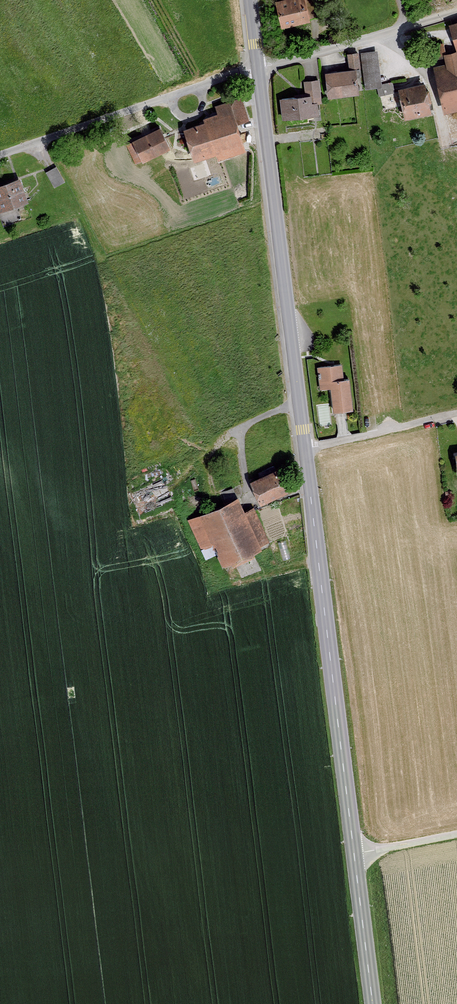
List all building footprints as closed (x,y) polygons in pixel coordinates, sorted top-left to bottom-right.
[(281,25),(311,19),(307,0),(276,0),(281,25)] [(429,71),(439,111),(456,106),(456,62),(455,54),(456,53),(456,20),(443,24),(449,48),(437,51),(441,68),(429,71)] [(345,70),(320,72),(322,96),(352,93),(350,68),(356,68),(355,50),(343,51),(345,70)] [(301,93),(277,96),(279,117),(314,113),(312,101),(319,101),(317,77),(300,79),(301,93)] [(430,114),(424,87),(400,92),(406,119),(430,114)] [(225,110),(176,129),(188,159),(209,151),(212,160),(240,149),(225,110)] [(153,126),(126,138),(136,160),(163,147),(153,126)] [(54,165),(43,171),(51,184),(62,178),(54,165)] [(0,182),(0,207),(24,199),(16,176),(0,182)] [(338,364),(315,367),(318,389),(326,388),(329,411),(348,408),(344,378),(340,378),(338,364)] [(157,474),(121,492),(133,517),(169,500),(157,474)] [(276,474),(252,485),(261,505),(286,493),(276,474)] [(237,502),(189,525),(202,554),(211,550),(220,569),(271,546),(254,510),(243,516),(237,502)]
